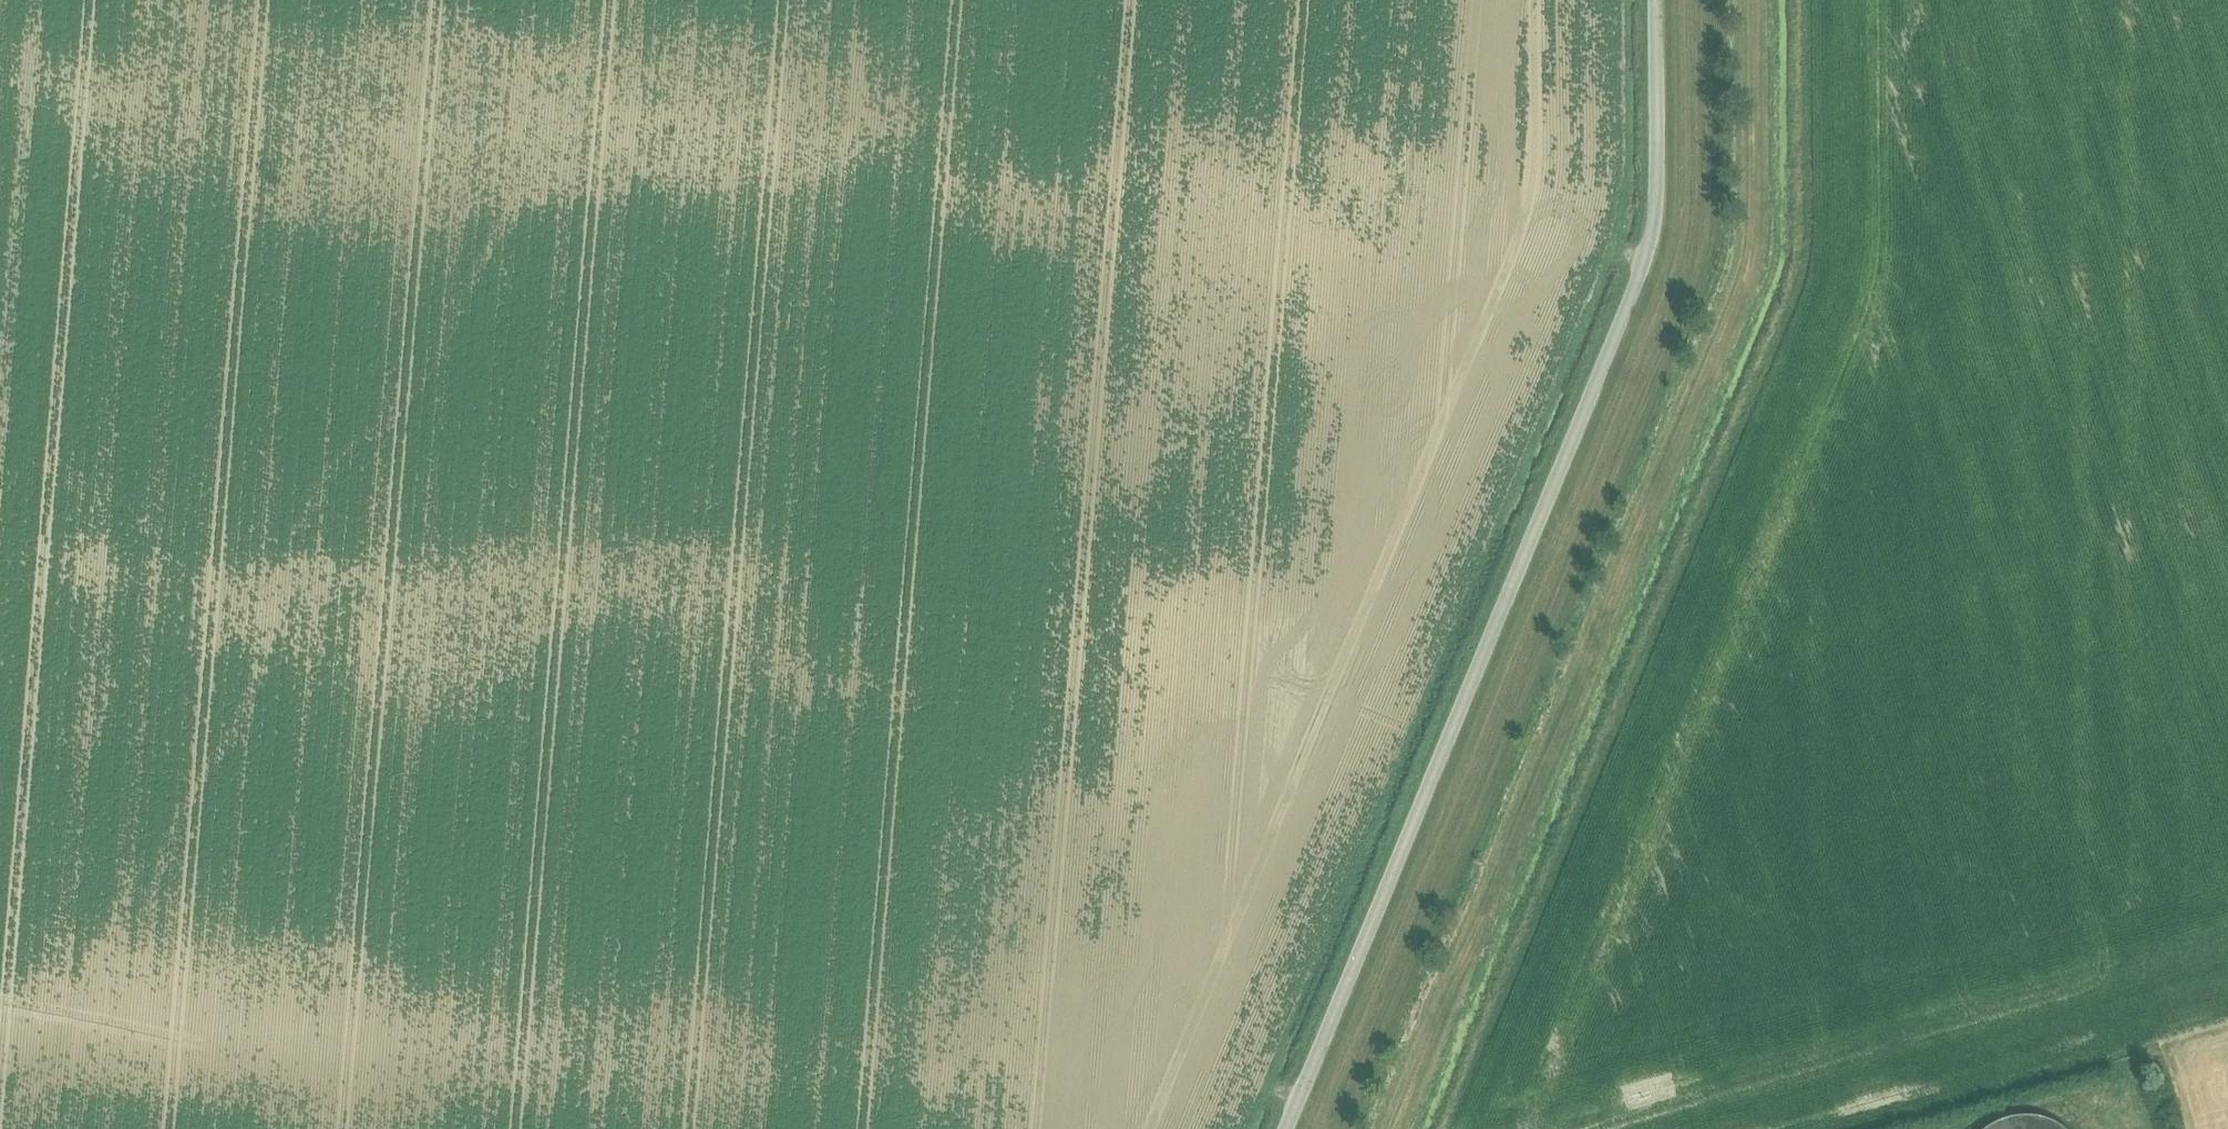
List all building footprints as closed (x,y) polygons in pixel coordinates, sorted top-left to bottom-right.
[(1998,1105),(1990,1128),(2068,1128),(1998,1105)]
